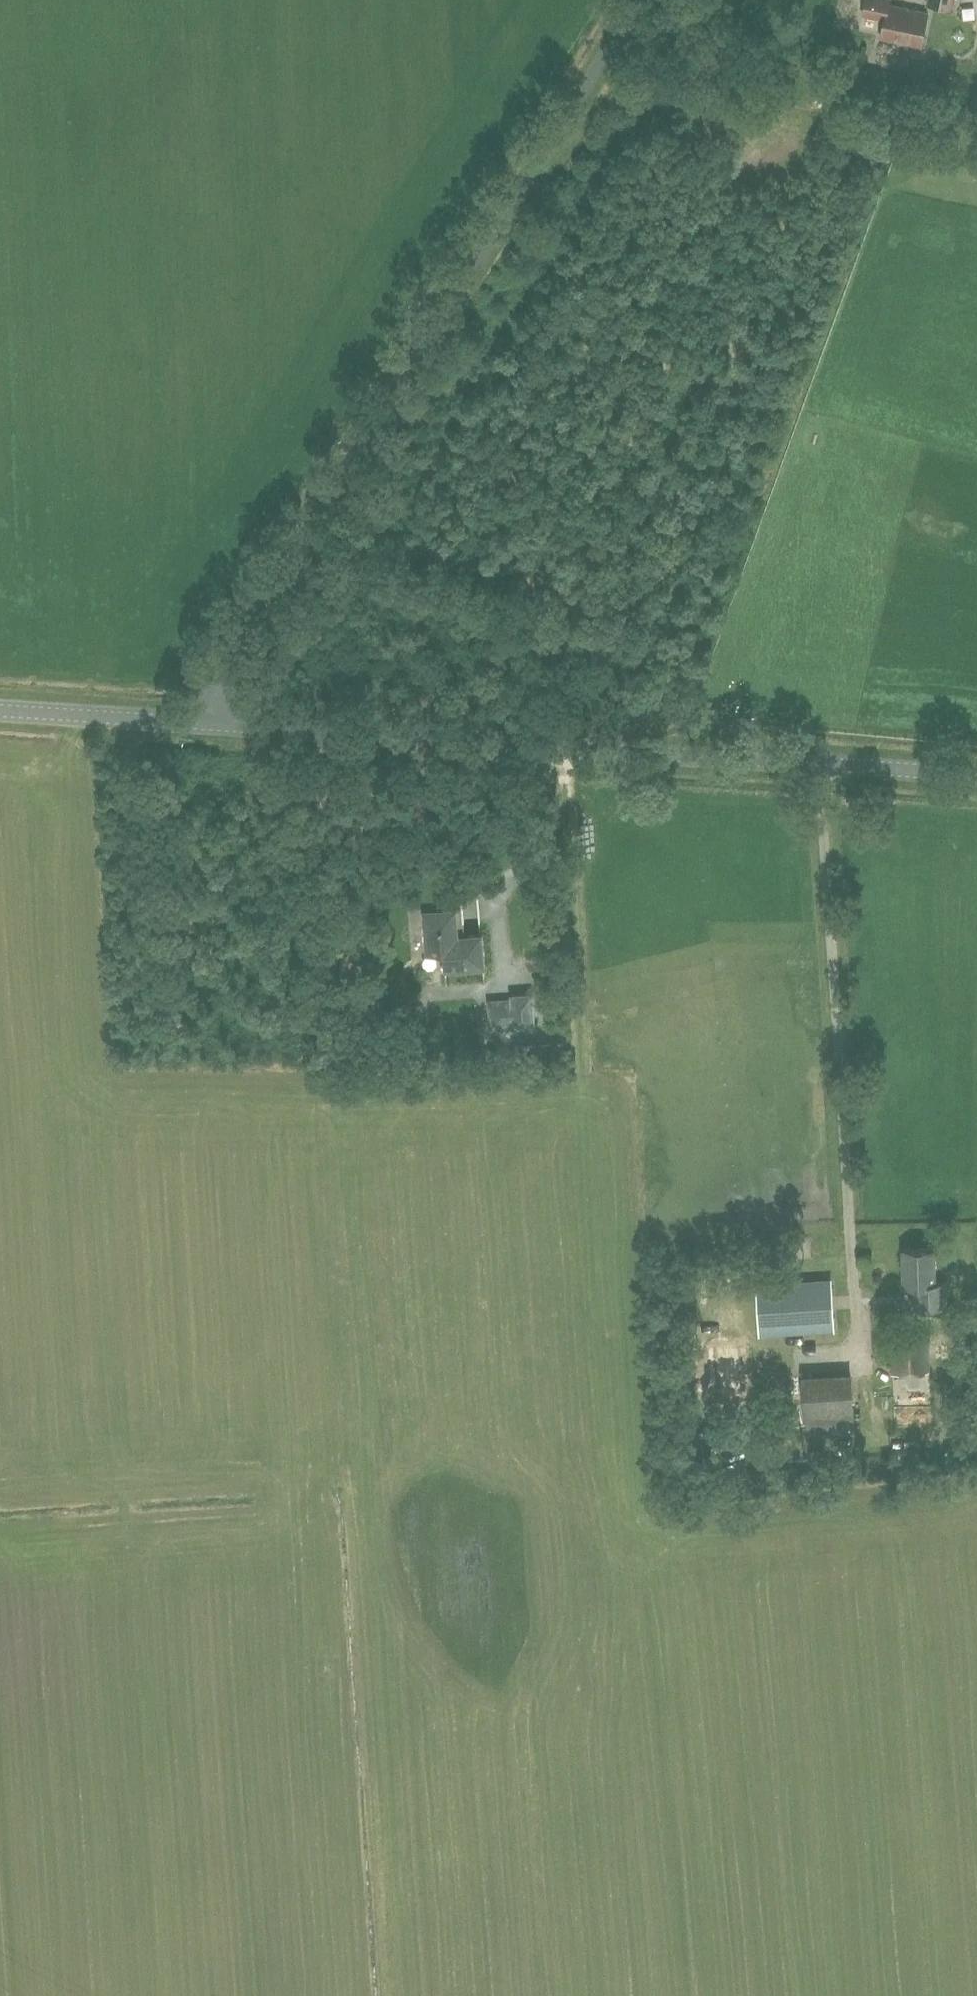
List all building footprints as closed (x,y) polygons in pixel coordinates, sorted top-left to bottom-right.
[(928,12),(889,4),(890,0),(865,0),(863,10),(885,14),(880,38),(920,46),(928,12)] [(927,4),(952,10),(953,3),(962,5),(963,0),(928,0),(927,4)] [(458,936),(456,909),(423,912),(426,955),(444,953),(445,970),(485,967),(482,934),(458,936)] [(534,1024),(531,994),(512,995),(513,1000),(490,1002),(491,1027),(515,1025),(534,1024)] [(516,1056),(555,1053),(554,1041),(515,1044),(516,1056)] [(935,1283),(934,1248),(904,1248),(904,1283),(914,1283),(915,1308),(946,1307),(945,1282),(935,1283)] [(756,1342),(836,1332),(834,1315),(845,1313),(843,1301),(752,1313),(756,1342)] [(717,1405),(746,1402),(740,1321),(711,1323),(717,1405)] [(892,1373),(930,1371),(928,1336),(891,1337),(892,1373)] [(795,1366),(806,1412),(855,1400),(844,1355),(795,1366)]
